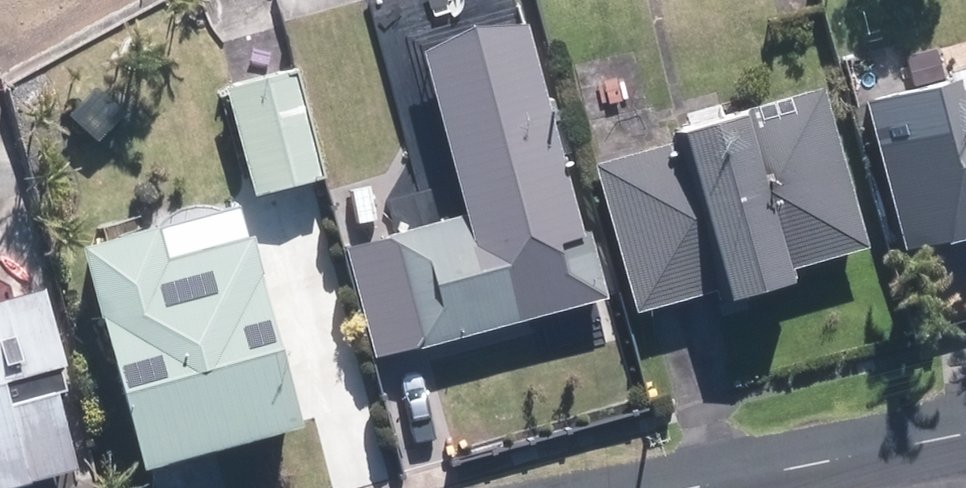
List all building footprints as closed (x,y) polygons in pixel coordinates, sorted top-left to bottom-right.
[(372,241),(346,247),(376,355),(401,348),(603,293),(528,19),(418,49),(455,184),(387,203),(396,234),(372,241)] [(945,67),(940,49),(904,59),(910,80),(862,92),(905,249),(965,233),(965,61),(945,67)] [(228,84),(256,194),(290,186),(326,176),(298,66),(262,76),(228,84)] [(599,164),(641,310),(718,288),(721,296),(798,274),(796,266),(871,245),(825,83),(670,127),(674,142),(599,164)] [(573,94),(579,124),(616,117),(609,87),(573,94)] [(81,121),(110,148),(138,116),(109,91),(81,121)] [(110,255),(169,478),(329,435),(278,243),(190,267),(183,235),(110,255)] [(4,486),(77,467),(57,389),(71,385),(46,289),(0,301),(0,487),(4,487),(4,486)]
